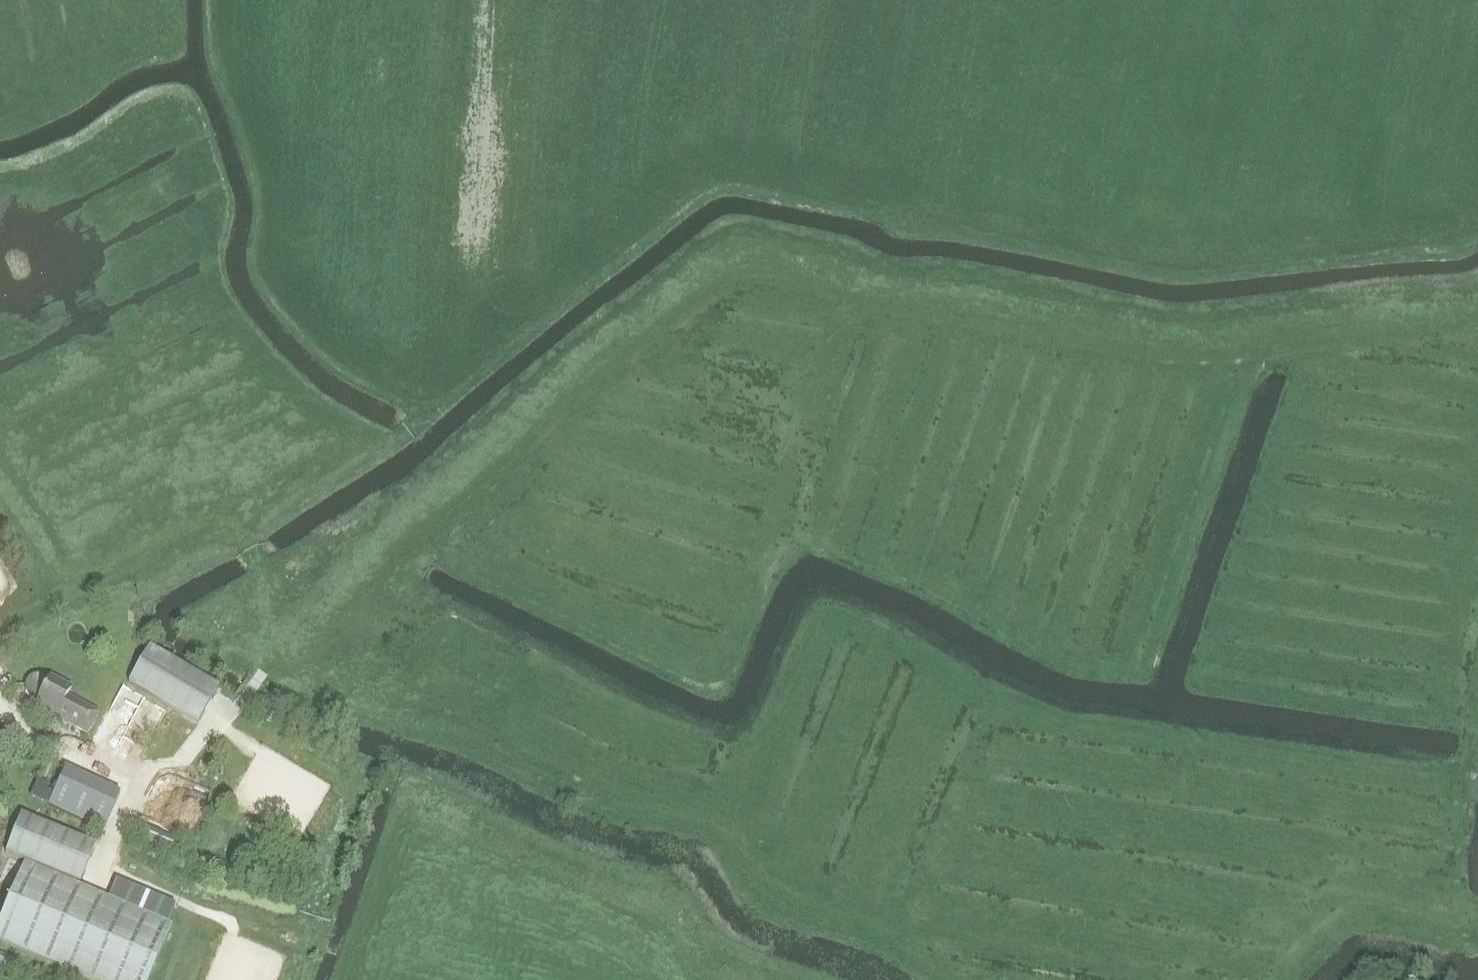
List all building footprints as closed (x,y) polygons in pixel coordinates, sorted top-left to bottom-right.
[(148,646),(127,682),(197,723),(218,687),(148,646)] [(32,698),(37,701),(35,705),(49,712),(49,713),(87,734),(99,713),(67,696),(72,688),(50,677),(48,680),(43,677),(38,676),(34,676),(30,679),(27,682),(25,687),(26,691),(28,695),(32,698)] [(109,744),(138,695),(125,687),(96,736),(109,744)] [(47,806),(102,831),(120,793),(65,768),(47,806)] [(21,815),(6,853),(80,883),(96,845),(21,815)] [(177,838),(132,819),(126,833),(171,853),(177,838)] [(215,851),(223,826),(214,823),(206,847),(215,851)] [(0,920),(0,942),(90,979),(149,979),(172,926),(168,925),(108,899),(24,864),(0,920)]
